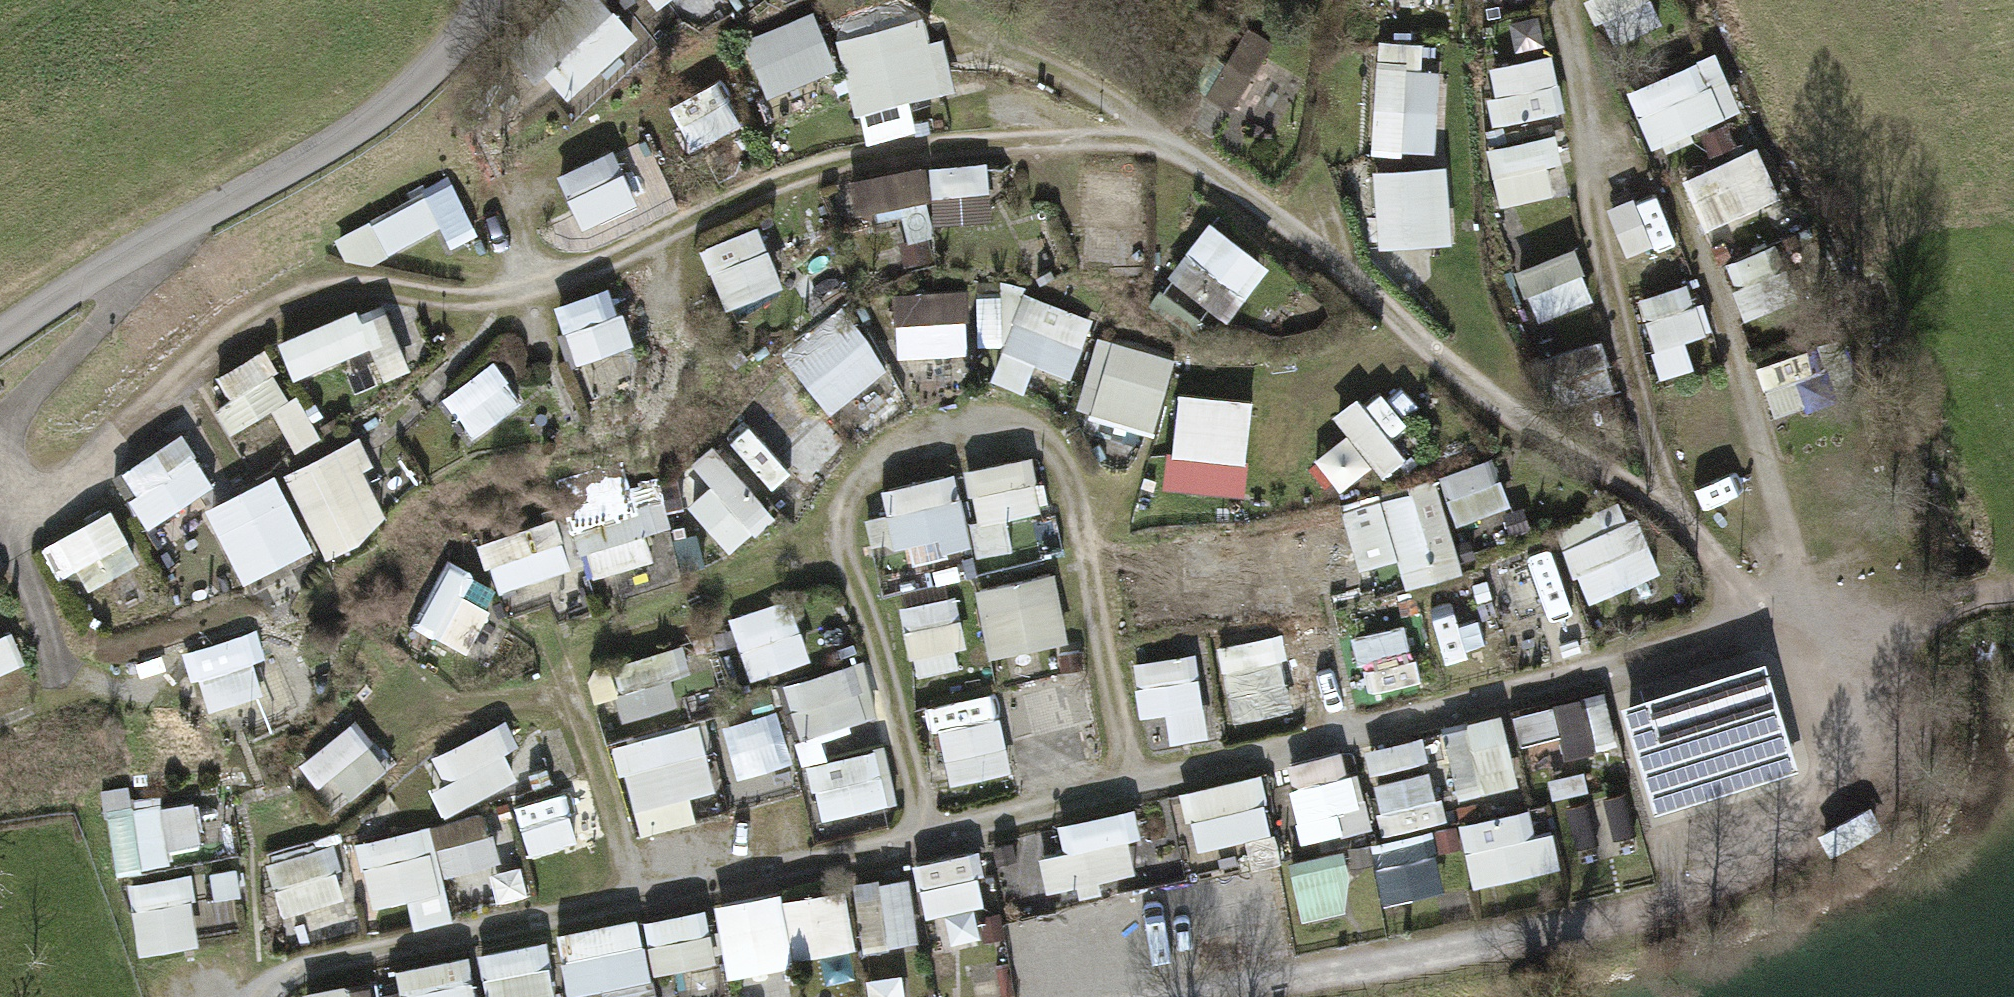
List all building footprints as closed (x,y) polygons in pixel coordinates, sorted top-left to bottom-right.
[(1590,4),(1605,34),(1667,4),(1665,0),(1599,0),(1590,4)] [(546,76),(586,114),(651,48),(611,9),(546,76)] [(917,109),(958,96),(932,19),(843,49),(876,150),(925,134),(917,109)] [(1381,47),(1380,155),(1440,155),(1441,48),(1381,47)] [(1721,54),(1631,92),(1657,153),(1746,115),(1721,54)] [(1497,125),(1565,121),(1562,61),(1493,65),(1497,125)] [(1494,149),(1504,209),(1565,199),(1555,139),(1494,149)] [(1767,153),(1689,178),(1707,234),(1785,209),(1767,153)] [(582,233),(642,215),(624,156),(565,173),(582,233)] [(998,227),(994,165),(936,168),(939,230),(998,227)] [(1379,173),(1382,254),(1459,250),(1455,170),(1379,173)] [(932,173),(852,178),(854,217),(911,213),(912,241),(937,240),(932,173)] [(357,274),(472,224),(455,183),(339,233),(357,274)] [(733,317),(791,291),(762,227),(704,252),(733,317)] [(1234,332),(1278,277),(1216,228),(1172,282),(1234,332)] [(1753,324),(1804,303),(1782,248),(1731,268),(1753,324)] [(1522,270),(1538,326),(1598,308),(1581,253),(1522,270)] [(996,287),(977,340),(1012,353),(1000,385),(1031,395),(1040,370),(1075,383),(1097,323),(996,287)] [(1663,380),(1714,368),(1696,290),(1646,301),(1663,380)] [(905,366),(974,362),(970,298),(902,302),(905,366)] [(603,301),(564,313),(594,411),(633,399),(603,301)] [(784,349),(830,420),(896,378),(850,306),(784,349)] [(284,333),(293,386),(354,375),(357,391),(412,381),(399,312),(284,333)] [(1129,348),(1114,426),(1164,436),(1179,358),(1129,348)] [(1560,386),(1610,388),(1611,356),(1562,354),(1560,386)] [(271,355),(216,383),(240,433),(296,406),(271,355)] [(1834,405),(1823,355),(1767,368),(1779,418),(1834,405)] [(449,395),(471,441),(527,414),(505,368),(449,395)] [(1387,482),(1422,456),(1376,395),(1341,421),(1387,482)] [(751,426),(735,440),(777,491),(793,477),(751,426)] [(125,475),(157,528),(219,490),(187,437),(125,475)] [(287,475),(332,564),(403,528),(358,439),(287,475)] [(676,483),(737,559),(781,523),(721,448),(676,483)] [(1021,552),(1015,525),(1053,516),(1040,457),(968,473),(988,559),(1021,552)] [(1462,528),(1513,512),(1497,461),(1446,477),(1462,528)] [(591,580),(658,565),(650,533),(675,527),(663,471),(571,492),(591,580)] [(210,510),(251,592),(322,557),(281,475),(210,510)] [(880,491),(887,558),(975,548),(967,481),(880,491)] [(1412,591),(1468,578),(1445,481),(1389,494),(1412,591)] [(1383,500),(1346,512),(1367,576),(1404,564),(1383,500)] [(1564,540),(1594,610),(1664,580),(1634,510),(1564,540)] [(70,599),(143,564),(119,514),(46,548),(70,599)] [(487,535),(499,593),(575,578),(564,520),(487,535)] [(980,592),(996,664),(1076,647),(1060,574),(980,592)] [(919,679),(974,667),(958,596),(903,608),(919,679)] [(833,665),(826,626),(786,634),(781,610),(737,619),(750,681),(833,665)] [(1413,627),(1358,636),(1367,695),(1422,686),(1413,627)] [(1307,634),(1222,653),(1239,726),(1323,707),(1307,634)] [(0,641),(0,688),(33,675),(18,635),(0,641)] [(196,651),(208,715),(268,704),(257,640),(196,651)] [(1147,719),(1173,714),(1179,745),(1216,738),(1199,653),(1137,665),(1147,719)] [(632,725),(693,708),(677,654),(617,671),(632,725)] [(1759,659),(1614,704),(1648,814),(1793,769),(1759,659)] [(804,743),(882,721),(866,665),(788,687),(804,743)] [(1517,715),(1533,775),(1624,750),(1608,691),(1517,715)] [(950,790),(1015,780),(1002,696),(937,706),(950,790)] [(1451,724),(1456,797),(1520,792),(1515,720),(1451,724)] [(303,764),(339,813),(394,774),(358,724),(303,764)] [(699,822),(693,799),(722,790),(703,724),(620,748),(647,837),(699,822)] [(451,816),(528,786),(506,728),(428,758),(451,816)] [(1438,742),(1371,753),(1376,780),(1443,770),(1438,742)] [(822,824),(901,813),(893,751),(814,762),(822,824)] [(1294,761),(1303,841),(1367,834),(1357,754),(1294,761)] [(1380,783),(1386,832),(1447,824),(1441,775),(1380,783)] [(1270,779),(1190,785),(1195,849),(1275,843),(1270,779)] [(1572,852),(1627,851),(1626,795),(1572,796),(1572,852)] [(201,836),(232,834),(230,802),(114,811),(119,874),(204,868),(201,836)] [(1562,832),(1537,835),(1535,814),(1467,822),(1475,887),(1567,876),(1562,832)] [(447,879),(502,867),(491,815),(364,842),(383,932),(456,917),(447,879)] [(1051,898),(1133,883),(1120,817),(1064,827),(1069,854),(1044,859),(1051,898)] [(1442,834),(1380,841),(1386,905),(1448,898),(1442,834)] [(339,846),(273,860),(285,916),(351,902),(339,846)] [(926,915),(987,912),(984,858),(923,861),(926,915)] [(1352,860),(1303,860),(1302,916),(1351,916),(1352,860)] [(1261,965),(1255,938),(1289,931),(1276,871),(1205,887),(1224,973),(1261,965)] [(199,877),(135,882),(141,957),(205,952),(199,877)] [(920,950),(917,881),(863,883),(865,952),(920,950)] [(719,910),(731,980),(861,958),(849,888),(719,910)] [(684,975),(688,996),(724,996),(727,996),(709,910),(649,923),(660,980),(684,975)] [(609,996),(657,996),(649,922),(563,931),(570,996),(586,996),(608,995),(609,996)] [(488,996),(559,996),(552,942),(483,951),(488,996)] [(403,967),(406,996),(479,996),(475,959),(403,967)] [(310,991),(311,996),(377,996),(375,983),(310,991)]
